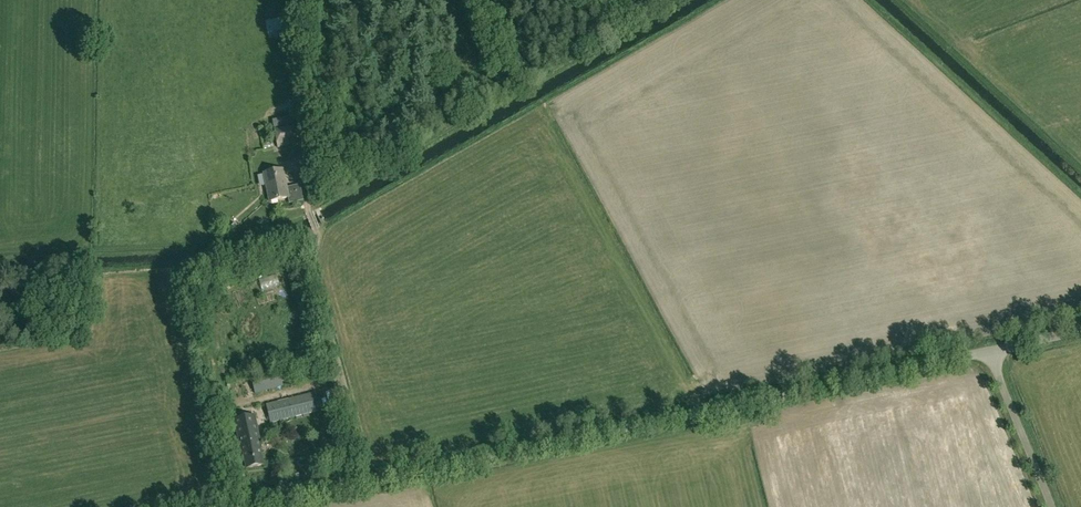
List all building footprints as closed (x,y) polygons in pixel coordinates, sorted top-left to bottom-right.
[(284,33),(282,19),(266,22),(269,35),(284,33)] [(277,148),(297,146),(294,126),(274,129),(277,148)] [(299,158),(291,161),(294,169),(302,165),(299,158)] [(270,203),(279,201),(289,199),(290,204),(303,201),(300,186),(287,189),(283,170),(264,174),(270,203)] [(291,371),(246,382),(228,385),(231,399),(248,395),(265,392),(264,388),(294,382),(291,371)] [(271,424),(321,411),(316,393),(267,405),(271,424)] [(262,449),(255,416),(235,420),(242,453),(244,452),(247,469),(264,465),(260,449),(262,449)] [(269,434),(261,435),(263,444),(270,442),(269,434)]
